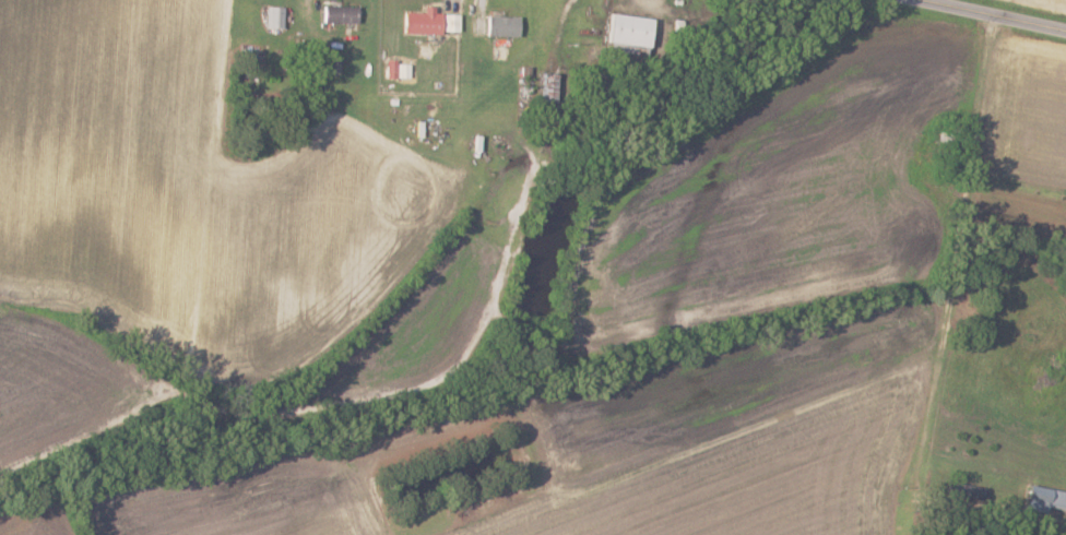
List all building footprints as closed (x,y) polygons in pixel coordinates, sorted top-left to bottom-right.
[(284,29),(284,7),(266,7),(266,29),(284,29)] [(321,23),(357,23),(357,7),(321,7),(321,23)] [(423,13),(401,13),(401,34),(439,34),(439,10),(423,10),(423,13)] [(649,19),(608,13),(604,47),(644,52),(649,19)] [(458,14),(442,14),(442,33),(458,33),(458,14)] [(518,36),(518,16),(485,16),(485,36),(518,36)] [(384,78),(408,78),(408,63),(396,63),(396,59),(385,59),(384,78)]
